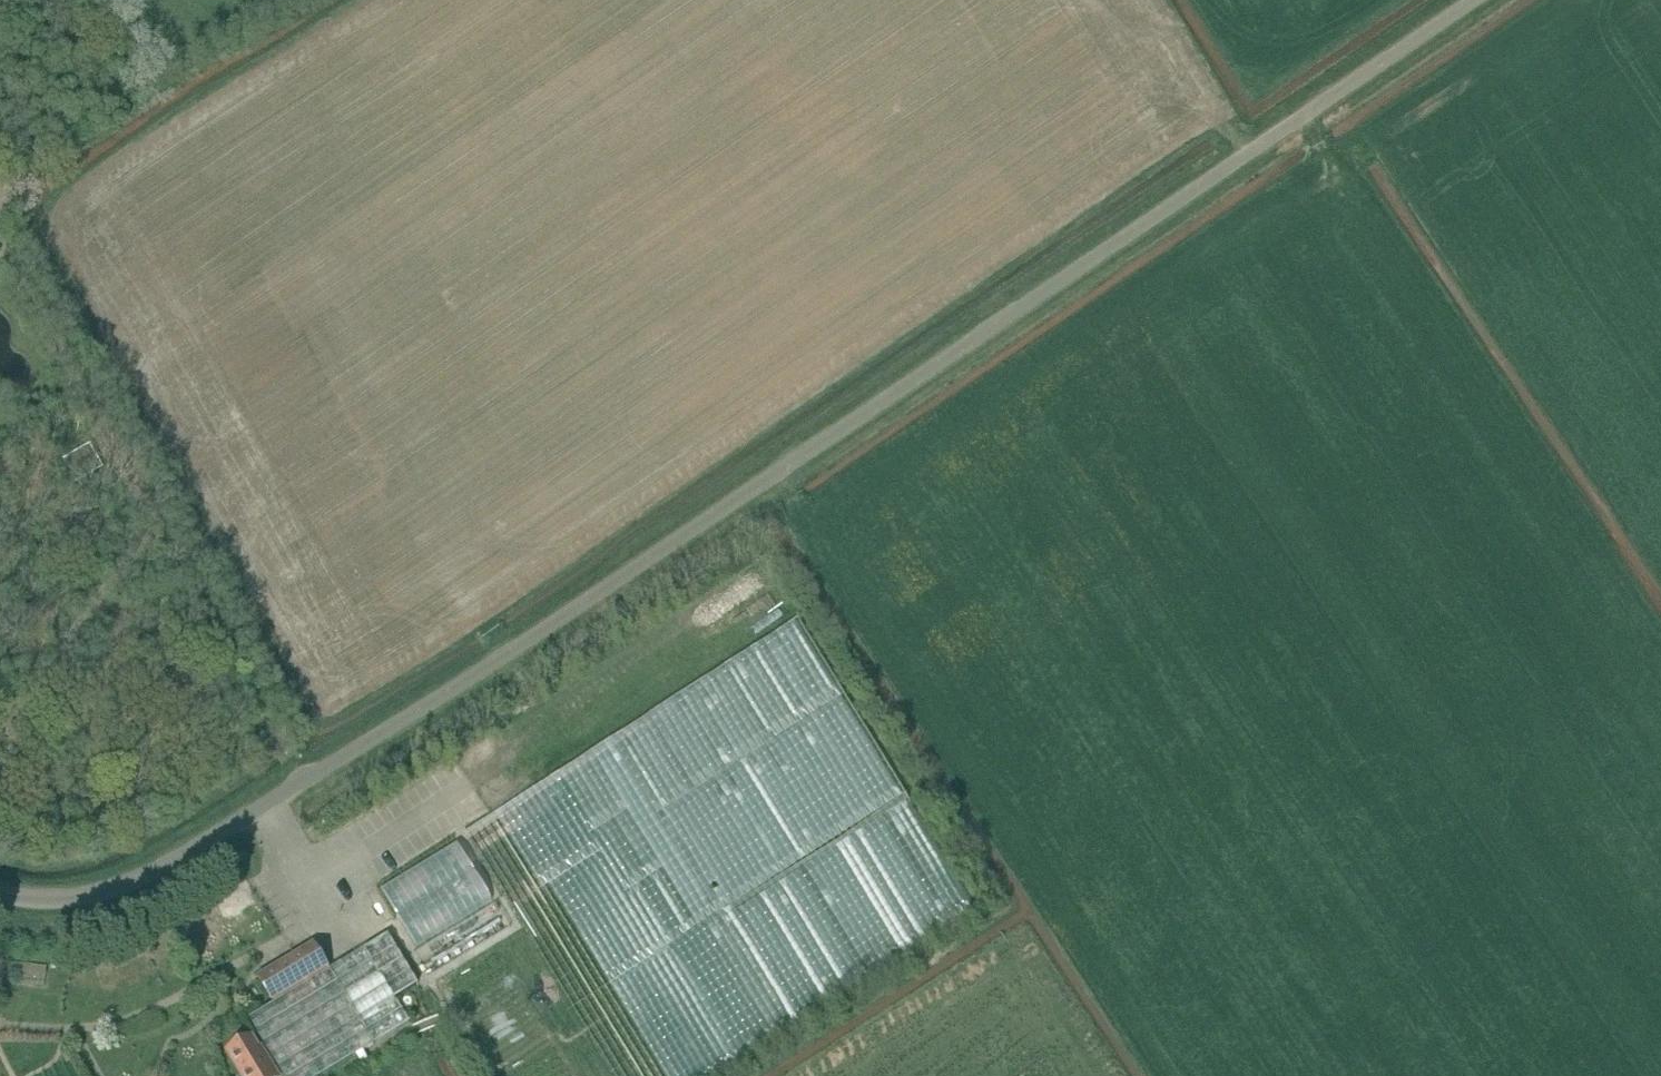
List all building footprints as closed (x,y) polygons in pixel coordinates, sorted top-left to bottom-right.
[(388,937),(365,950),(345,962),(331,971),(275,1005),(265,1011),(251,1020),(286,1075),(328,1075),(402,1030),(411,1024),(396,999),(418,986),(388,937)] [(258,978),(274,1004),(330,970),(314,944),(295,955),(258,978)] [(229,1053),(243,1075),(279,1075),(262,1048),(260,1049),(253,1038),(229,1053)]
